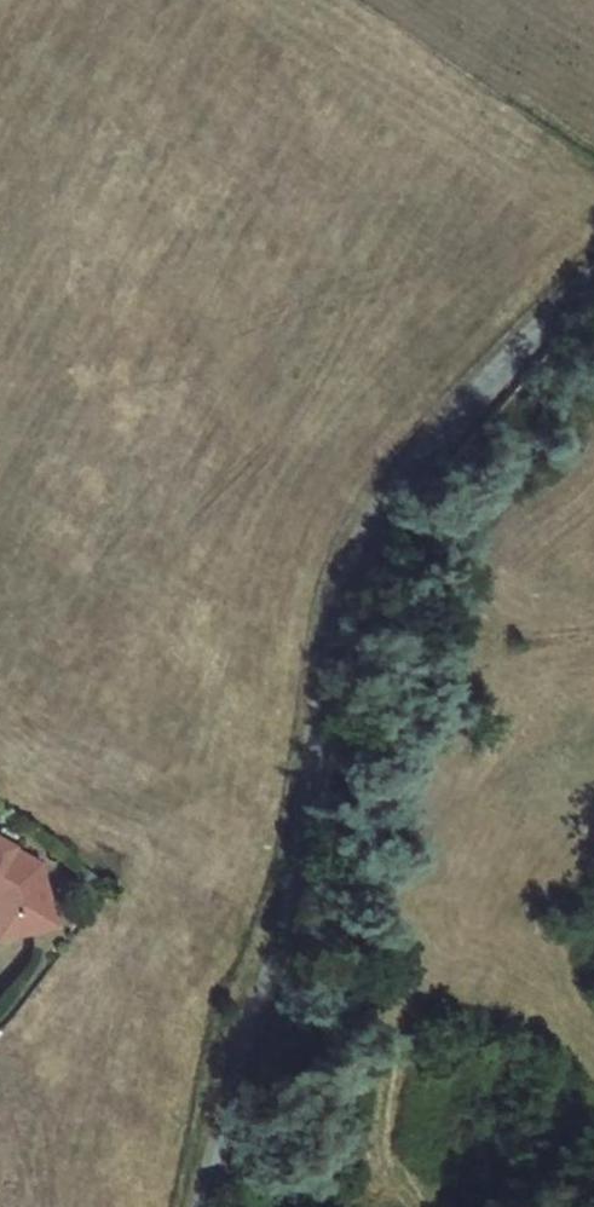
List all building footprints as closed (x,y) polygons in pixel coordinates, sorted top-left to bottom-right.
[(41,959),(25,897),(3,884),(1,888),(0,887),(0,969),(41,959)]
